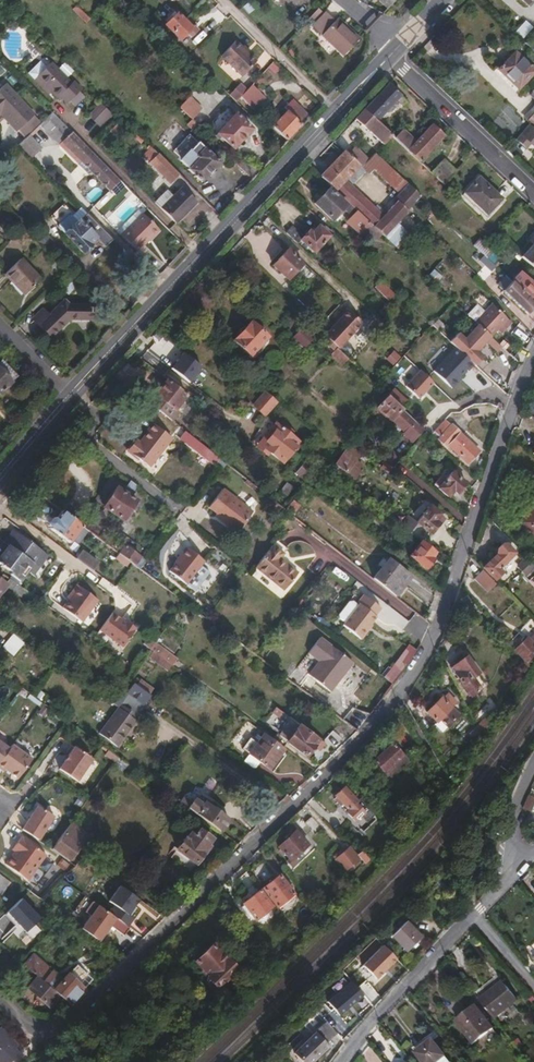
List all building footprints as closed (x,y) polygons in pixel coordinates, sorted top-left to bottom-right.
[(293,9),(304,0),(286,0),(293,9)] [(394,0),(380,0),(379,1),(387,8),(395,0),(394,0)] [(337,17),(334,19),(325,10),(312,23),(321,32),(321,34),(344,55),(359,38),(337,17)] [(190,37),(195,31),(176,12),(163,24),(179,38),(185,31),(190,37)] [(221,52),(239,70),(238,72),(239,74),(253,60),(234,39),(221,52)] [(519,85),(533,70),(513,51),(497,68),(506,78),(509,75),(519,85)] [(221,52),(219,54),(238,72),(239,70),(221,52)] [(72,80),(70,82),(50,61),(36,75),(56,96),(58,94),(66,101),(79,87),(72,80)] [(245,89),(239,82),(231,89),(238,96),(239,95),(245,89)] [(40,122),(3,83),(0,87),(0,116),(23,139),(40,122)] [(245,89),(239,95),(243,99),(254,87),(251,83),(245,89)] [(407,101),(387,83),(363,108),(375,120),(396,98),(403,105),(407,101)] [(258,91),(254,87),(243,99),(247,103),(258,91)] [(228,93),(234,100),(238,96),(231,89),(228,93)] [(252,108),(264,96),(258,91),(247,103),(252,108)] [(191,118),(201,108),(188,95),(178,106),(191,118)] [(306,114),(290,98),(282,105),(299,121),(306,114)] [(300,123),(299,121),(282,105),(279,109),(283,112),(277,119),(271,125),(285,139),(300,123)] [(89,119),(101,129),(111,117),(99,107),(89,119)] [(382,144),(391,135),(375,120),(363,108),(354,117),(382,144)] [(279,109),(273,115),(277,119),(283,112),(279,109)] [(231,147),(250,128),(234,112),(213,135),(217,138),(219,136),(231,147)] [(193,130),(198,125),(191,118),(186,123),(193,130)] [(533,138),(533,127),(528,121),(514,138),(524,148),(533,138)] [(431,123),(415,140),(407,149),(418,159),(443,134),(431,123)] [(66,126),(56,136),(80,159),(90,150),(66,126)] [(402,127),(393,136),(407,149),(415,140),(402,127)] [(201,181),(218,161),(188,134),(172,151),(180,158),(179,160),(188,167),(187,168),(201,181)] [(27,140),(20,146),(30,158),(37,152),(27,140)] [(461,164),(474,150),(471,147),(457,161),(461,164)] [(118,179),(115,175),(90,150),(80,159),(109,188),(118,179)] [(375,152),(361,166),(344,150),(319,176),(329,185),(333,189),(342,180),(345,176),(351,182),(364,169),(365,170),(378,155),(375,152)] [(169,181),(177,173),(156,153),(149,162),(169,181)] [(122,167),(129,174),(139,165),(132,157),(122,167)] [(249,176),(255,170),(242,158),(236,164),(249,176)] [(382,158),(374,166),(387,178),(395,171),(382,158)] [(443,183),(455,170),(442,158),(430,171),(443,183)] [(401,190),(407,183),(395,171),(387,178),(401,190)] [(488,211),(501,198),(479,177),(464,192),(486,213),(488,211)] [(342,180),(333,189),(347,201),(354,208),(363,199),(342,180)] [(333,189),(329,185),(327,188),(344,204),(347,201),(333,189)] [(174,223),(195,202),(181,188),(172,196),(160,209),(174,223)] [(331,219),(344,204),(327,188),(313,202),(331,219)] [(165,190),(153,202),(160,209),(172,196),(165,190)] [(363,199),(354,208),(356,210),(368,221),(373,226),(381,216),(363,199)] [(397,200),(381,216),(373,226),(383,235),(397,220),(403,225),(412,216),(406,211),(407,209),(397,200)] [(68,208),(53,222),(55,224),(70,210),(68,208)] [(78,219),(73,213),(70,210),(55,224),(81,251),(88,244),(85,241),(92,234),(95,238),(102,244),(109,237),(85,213),(78,219)] [(362,228),(368,221),(356,210),(349,217),(362,228)] [(135,251),(158,229),(141,212),(119,233),(118,234),(135,251)] [(313,251),(327,234),(317,225),(310,232),(307,229),(302,235),(291,225),(285,231),(296,241),(299,238),(313,251)] [(45,249),(52,243),(38,229),(31,235),(45,249)] [(88,244),(88,245),(95,238),(92,234),(85,241),(88,244)] [(533,242),(533,234),(517,253),(520,257),(533,242)] [(479,237),(472,244),(479,250),(486,244),(479,237)] [(520,257),(533,269),(533,242),(520,257)] [(486,256),(492,250),(486,244),(479,250),(486,256)] [(286,278),(301,262),(287,248),(271,264),(286,278)] [(24,292),(41,276),(21,256),(5,272),(24,292)] [(519,271),(511,280),(533,302),(533,285),(519,271)] [(511,280),(510,279),(501,289),(524,312),(529,307),(533,311),(533,302),(511,280)] [(90,304),(68,304),(62,299),(48,312),(38,323),(49,335),(67,318),(90,317),(90,304)] [(490,302),(474,320),(477,323),(489,334),(495,327),(500,331),(509,320),(505,317),(506,317),(490,302)] [(42,306),(32,316),(38,323),(48,312),(42,306)] [(347,309),(323,335),(326,337),(338,348),(361,322),(347,309)] [(247,354),(265,334),(249,320),(231,339),(247,354)] [(478,352),(476,349),(489,334),(477,323),(455,347),(470,361),(478,352)] [(308,344),(296,334),(292,339),(304,348),(308,344)] [(340,364),(347,357),(338,348),(326,337),(323,340),(333,349),(329,353),(340,364)] [(181,354),(169,374),(191,386),(203,367),(181,354)] [(11,381),(0,369),(0,392),(11,381)] [(421,371),(404,387),(417,401),(435,385),(421,371)] [(185,393),(166,379),(154,394),(173,409),(185,393)] [(408,399),(393,386),(386,394),(400,407),(408,399)] [(250,406),(264,419),(278,404),(265,391),(250,406)] [(177,412),(173,409),(154,394),(148,402),(171,420),(177,412)] [(411,440),(422,428),(400,407),(386,394),(375,406),(389,418),(389,417),(403,430),(402,432),(411,440)] [(467,462),(478,450),(444,419),(433,431),(439,437),(437,438),(445,446),(447,444),(467,462)] [(148,467),(171,437),(152,422),(146,430),(147,431),(138,442),(136,440),(128,451),(148,467)] [(281,461),(297,440),(273,422),(266,431),(270,434),(261,445),(281,461)] [(219,458),(192,436),(184,430),(179,437),(215,464),(219,458)] [(128,451),(136,440),(134,439),(126,449),(128,451)] [(346,474),(354,464),(340,453),(332,463),(346,474)] [(301,475),(310,464),(303,460),(295,470),(301,475)] [(457,492),(465,482),(447,468),(437,479),(441,482),(437,486),(447,494),(452,488),(457,492)] [(122,519),(135,499),(115,486),(102,506),(122,519)] [(234,531),(251,510),(221,487),(207,506),(215,512),(223,518),(221,521),(234,531)] [(79,513),(81,509),(69,500),(62,509),(81,524),(85,518),(79,513)] [(416,521),(409,530),(420,538),(421,540),(442,515),(428,504),(414,520),(416,521)] [(521,522),(533,531),(533,507),(521,522)] [(80,525),(81,524),(62,509),(61,510),(54,519),(53,518),(51,518),(47,523),(47,524),(49,526),(48,527),(68,541),(70,539),(80,525)] [(215,512),(213,515),(221,521),(223,518),(215,512)] [(77,544),(87,530),(80,525),(70,539),(77,544)] [(31,563),(38,554),(40,551),(17,534),(0,557),(0,564),(8,570),(6,572),(18,581),(22,576),(27,570),(23,567),(28,561),(31,563)] [(429,555),(434,549),(421,540),(420,538),(407,554),(423,566),(431,557),(429,555)] [(515,551),(505,542),(502,541),(496,546),(495,551),(496,552),(482,566),(494,578),(502,570),(499,567),(515,551)] [(278,558),(282,553),(271,544),(253,567),(283,590),(297,572),(287,564),(286,566),(278,558)] [(143,559),(123,545),(117,552),(129,561),(137,567),(143,559)] [(184,584),(202,561),(185,548),(167,571),(184,584)] [(92,569),(98,562),(81,549),(75,557),(92,569)] [(125,565),(129,561),(117,552),(114,557),(125,565)] [(38,587),(53,566),(38,554),(31,563),(28,561),(23,567),(27,570),(22,576),(38,587)] [(382,555),(375,563),(380,567),(386,558),(382,555)] [(394,594),(410,575),(387,557),(386,558),(380,567),(372,577),(394,594)] [(4,582),(0,580),(0,590),(4,584),(28,602),(30,599),(31,600),(34,596),(8,577),(4,582)] [(81,621),(97,599),(78,585),(61,607),(81,621)] [(472,618),(480,610),(466,593),(457,601),(472,618)] [(371,616),(377,608),(359,595),(354,603),(356,604),(355,606),(342,623),(341,625),(359,639),(366,629),(364,627),(373,617),(371,616)] [(342,623),(355,606),(347,600),(334,617),(342,623)] [(125,623),(119,618),(111,613),(99,629),(122,646),(134,630),(133,629),(135,628),(126,621),(125,623)] [(533,643),(533,633),(530,638),(526,635),(514,648),(526,660),(532,653),(530,651),(533,648),(531,646),(533,643)] [(336,677),(348,661),(318,637),(306,653),(316,661),(306,674),(328,692),(338,679),(336,677)] [(155,641),(150,648),(154,650),(162,657),(170,663),(175,656),(155,641)] [(393,683),(417,653),(408,646),(385,676),(393,683)] [(149,656),(159,662),(162,657),(154,650),(149,656)] [(472,676),(477,671),(466,655),(450,666),(470,694),(479,687),(472,676)] [(338,679),(351,663),(348,661),(336,677),(338,679)] [(123,687),(112,701),(118,706),(128,692),(142,703),(147,697),(149,699),(151,695),(132,682),(127,689),(123,687)] [(142,703),(128,692),(118,706),(99,732),(118,745),(137,719),(134,718),(149,699),(147,697),(142,703)] [(436,721),(439,718),(451,706),(455,701),(446,692),(442,697),(440,695),(425,710),(436,721)] [(157,705),(160,701),(151,695),(149,699),(157,705)] [(297,725),(298,722),(275,705),(271,711),(283,720),(283,722),(294,730),(285,741),(305,756),(313,745),(320,749),(325,743),(317,737),(315,738),(297,725)] [(447,725),(458,713),(451,706),(439,718),(447,725)] [(473,737),(480,730),(476,724),(468,732),(473,737)] [(268,768),(284,747),(263,732),(248,753),(268,768)] [(346,744),(345,743),(338,736),(331,742),(339,749),(346,744)] [(9,747),(0,741),(0,759),(9,747)] [(390,742),(372,759),(381,770),(391,761),(400,753),(390,742)] [(12,743),(9,747),(0,759),(0,768),(3,770),(5,768),(17,777),(31,758),(12,743)] [(76,780),(92,758),(74,745),(58,767),(76,780)] [(394,765),(401,759),(403,764),(407,760),(400,753),(391,761),(394,765)] [(128,763),(117,756),(114,760),(125,768),(128,763)] [(403,764),(401,759),(394,765),(398,768),(403,764)] [(122,771),(125,768),(114,760),(112,763),(122,771)] [(381,770),(384,773),(394,765),(391,761),(381,770)] [(388,777),(398,768),(394,765),(384,773),(388,777)] [(358,799),(357,800),(343,786),(334,795),(353,815),(361,807),(361,805),(366,800),(363,794),(358,799)] [(533,800),(533,796),(526,793),(520,807),(528,810),(529,811),(533,800)] [(205,801),(203,804),(194,798),(187,806),(220,830),(228,818),(205,801)] [(52,814),(35,804),(33,808),(49,820),(52,814)] [(33,808),(22,826),(38,837),(49,820),(33,808)] [(313,834),(321,827),(310,814),(302,822),(313,834)] [(79,829),(69,822),(63,830),(73,837),(79,829)] [(20,828),(37,838),(38,837),(22,826),(20,828)] [(207,843),(212,837),(199,827),(194,834),(190,831),(185,838),(184,837),(176,847),(196,861),(203,851),(204,852),(209,845),(207,843)] [(293,856),(307,842),(294,828),(277,845),(292,861),(295,858),(293,856)] [(80,842),(86,834),(79,829),(73,837),(80,842)] [(68,859),(80,842),(73,837),(63,830),(51,847),(68,859)] [(26,878),(45,853),(19,835),(10,847),(13,849),(3,862),(26,878)] [(344,868),(358,857),(349,846),(336,857),(344,868)] [(259,882),(271,874),(261,860),(249,869),(259,882)] [(285,878),(283,879),(278,873),(262,886),(276,905),(293,891),(289,886),(291,884),(285,878)] [(9,881),(0,874),(0,892),(9,881)] [(96,899),(78,924),(99,939),(110,923),(124,933),(135,917),(127,911),(139,896),(118,880),(101,903),(96,899)] [(255,918),(272,904),(259,889),(242,902),(255,918)] [(18,893),(3,907),(23,928),(38,914),(18,893)] [(407,952),(420,938),(405,923),(392,936),(407,952)] [(226,956),(225,957),(211,943),(193,959),(207,974),(206,975),(208,977),(206,979),(212,985),(214,983),(216,986),(236,967),(234,965),(236,963),(230,957),(228,958),(226,956)] [(22,963),(36,975),(41,979),(50,969),(32,952),(22,963)] [(77,981),(67,972),(52,988),(61,996),(71,1004),(85,989),(83,987),(84,986),(78,980),(77,981)] [(510,993),(495,973),(481,984),(496,1003),(510,993)] [(25,986),(49,1009),(61,996),(52,988),(41,979),(36,975),(25,986)] [(325,999),(339,1014),(363,992),(350,977),(325,999)] [(472,991),(486,1010),(496,1003),(481,984),(472,991)] [(472,1044),(492,1030),(475,1007),(456,1022),(472,1044)] [(327,1039),(334,1032),(324,1021),(317,1027),(327,1039)] [(328,1044),(314,1030),(292,1050),(303,1061),(308,1061),(328,1044)] [(16,1055),(0,1036),(0,1061),(9,1061),(16,1055)] [(444,1055),(432,1038),(426,1042),(439,1059),(444,1055)] [(414,1051),(424,1044),(421,1039),(411,1047),(414,1051)] [(422,1061),(435,1061),(439,1059),(426,1042),(424,1044),(414,1051),(422,1061)] [(365,1057),(369,1061),(381,1061),(373,1051),(365,1057)]
